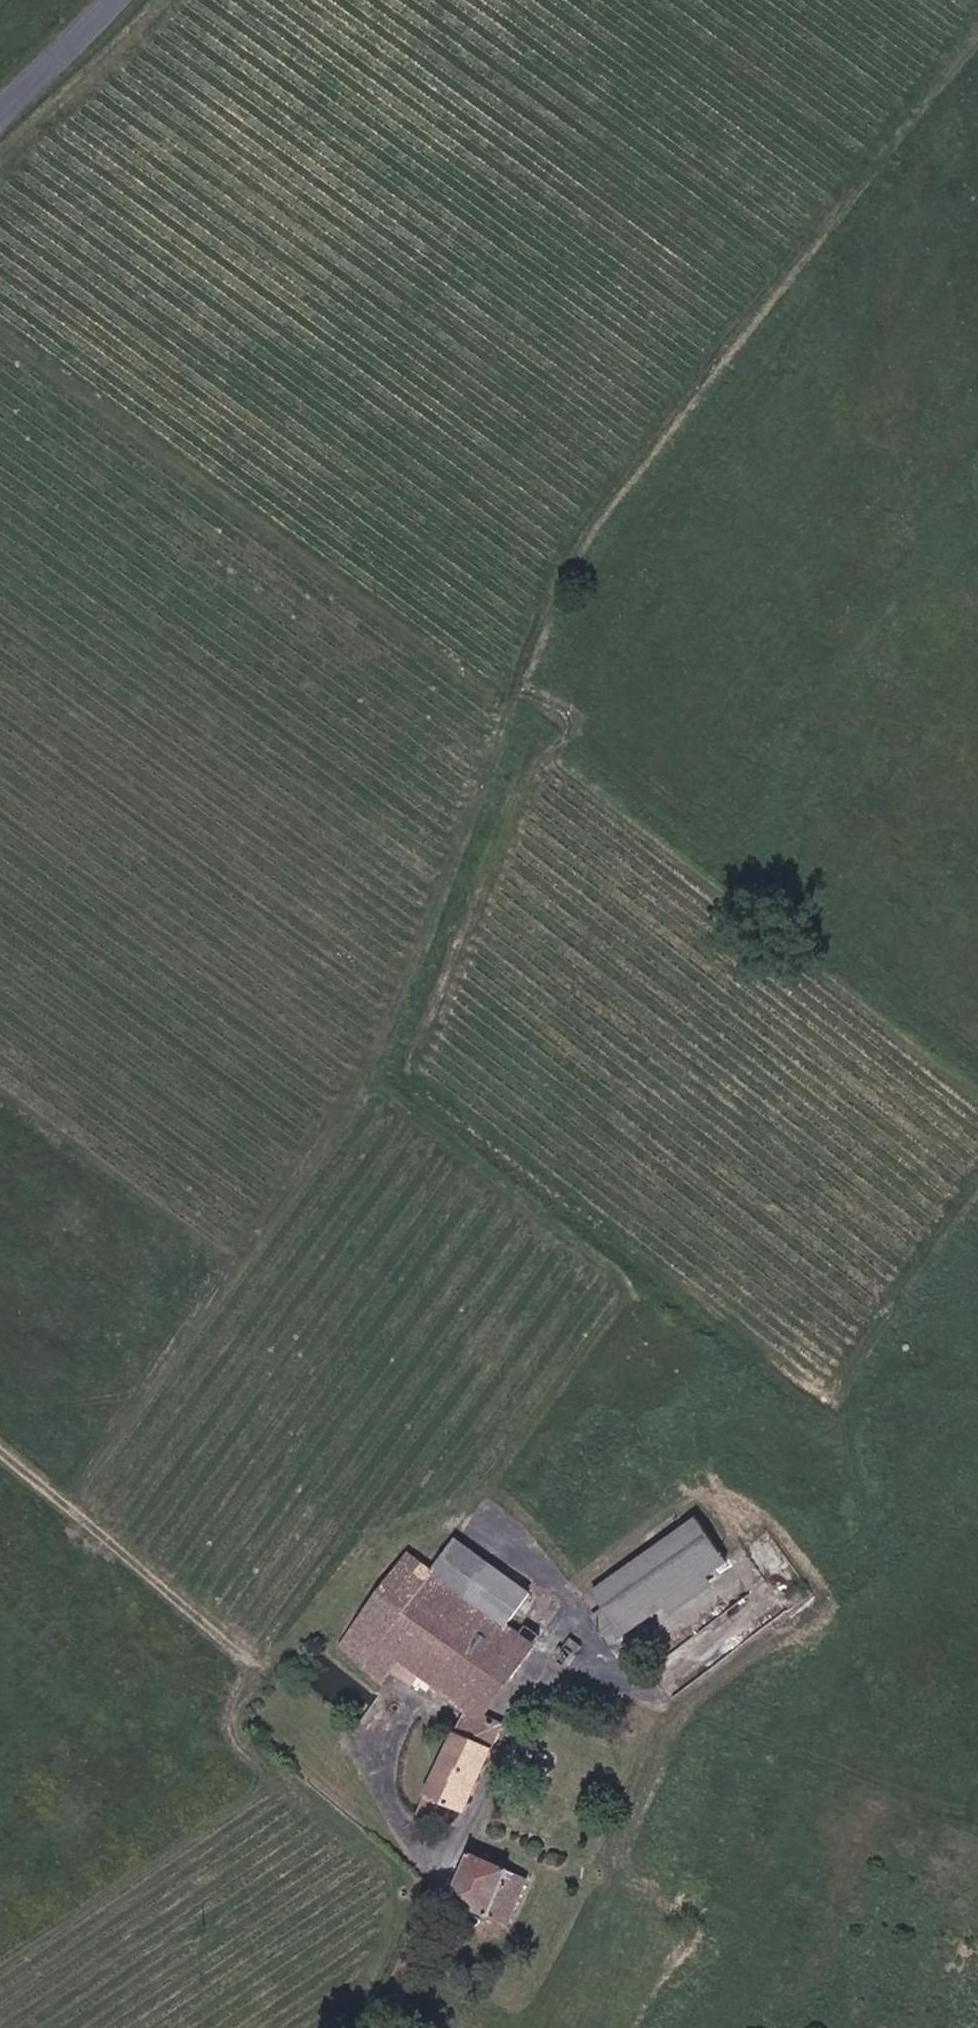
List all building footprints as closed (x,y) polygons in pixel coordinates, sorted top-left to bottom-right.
[(616,1615),(603,1624),(619,1647),(736,1565),(703,1520),(601,1592),(616,1615)] [(474,1814),(514,1732),(498,1724),(551,1650),(560,1635),(554,1631),(549,1638),(542,1632),(538,1641),(508,1622),(534,1584),(455,1535),(435,1565),(405,1547),(341,1644),(372,1662),(377,1678),(391,1664),(470,1708),(457,1733),(434,1722),(418,1754),(442,1767),(420,1811),(447,1825),(459,1806),(474,1814)] [(589,1651),(572,1640),(561,1657),(579,1667),(589,1651)] [(493,1918),(495,1913),(516,1924),(535,1883),(479,1854),(456,1900),(493,1918)]
